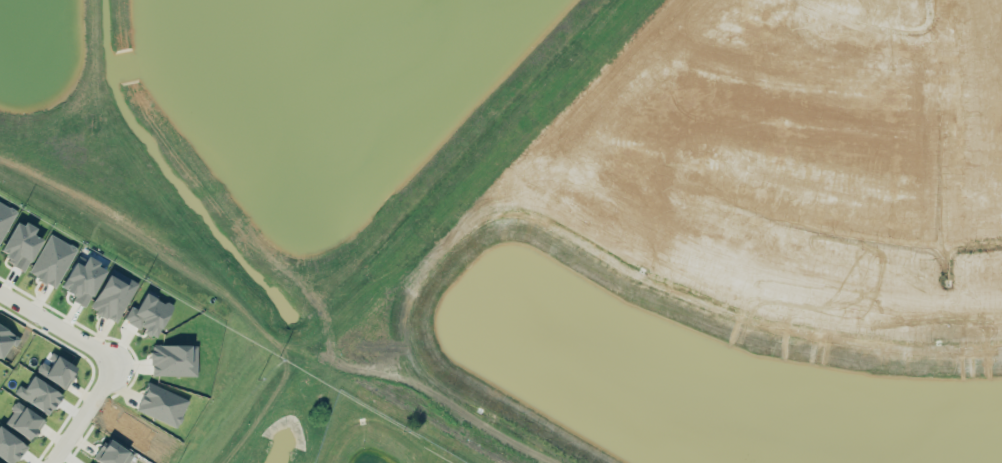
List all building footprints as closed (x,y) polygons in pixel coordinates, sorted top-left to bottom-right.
[(16,210),(0,202),(0,240),(16,210)] [(17,219),(0,251),(0,255),(25,269),(41,239),(32,234),(35,229),(17,219)] [(56,287),(76,246),(48,233),(29,274),(56,287)] [(77,254),(61,288),(76,295),(73,301),(86,307),(105,267),(77,254)] [(138,283),(111,268),(89,308),(115,323),(138,283)] [(156,337),(172,306),(156,298),(158,294),(146,288),(137,307),(131,304),(123,319),(156,337)] [(0,325),(0,358),(11,343),(15,346),(20,338),(0,325)] [(197,345),(150,344),(150,375),(197,376),(197,345)] [(50,365),(40,360),(35,372),(66,388),(77,366),(55,355),(50,365)] [(18,385),(13,393),(49,415),(62,394),(32,375),(23,388),(18,385)] [(136,412),(178,426),(188,397),(146,383),(136,412)] [(30,440),(44,420),(23,406),(9,426),(30,440)] [(0,426),(0,457),(7,462),(14,462),(27,447),(0,426)] [(108,439),(95,460),(101,462),(129,462),(134,455),(108,439)]
